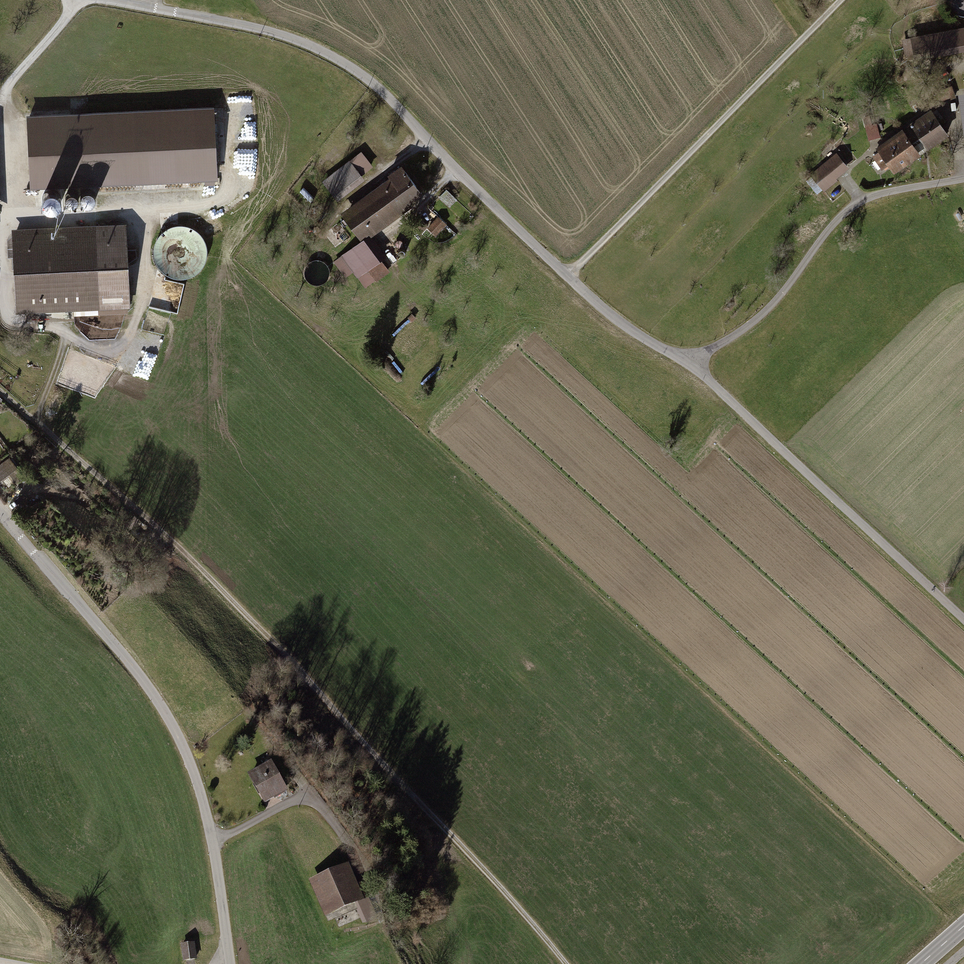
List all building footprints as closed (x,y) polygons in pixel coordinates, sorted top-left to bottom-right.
[(910,38),(914,62),(963,54),(963,29),(910,38)] [(215,108),(27,116),(30,189),(219,181),(215,108)] [(930,113),(912,126),(932,153),(950,139),(930,113)] [(912,126),(895,139),(914,166),(932,153),(912,126)] [(895,139),(877,152),(896,179),(914,166),(895,139)] [(361,156),(321,186),(336,206),(364,184),(358,177),(370,168),(361,156)] [(809,178),(822,193),(848,171),(835,156),(809,178)] [(391,176),(340,214),(362,242),(371,235),(423,196),(402,168),(391,176)] [(452,215),(446,211),(442,216),(448,220),(452,215)] [(447,225),(439,217),(429,228),(438,236),(447,225)] [(123,223),(9,232),(16,315),(130,307),(123,223)] [(362,242),(334,263),(346,279),(354,272),(365,287),(394,265),(371,235),(362,242)] [(0,466),(0,481),(15,471),(8,461),(0,466)] [(286,792),(271,763),(249,775),(265,804),(286,792)] [(360,904),(346,870),(308,886),(322,920),(360,904)] [(185,960),(195,959),(193,944),(183,945),(185,960)]
